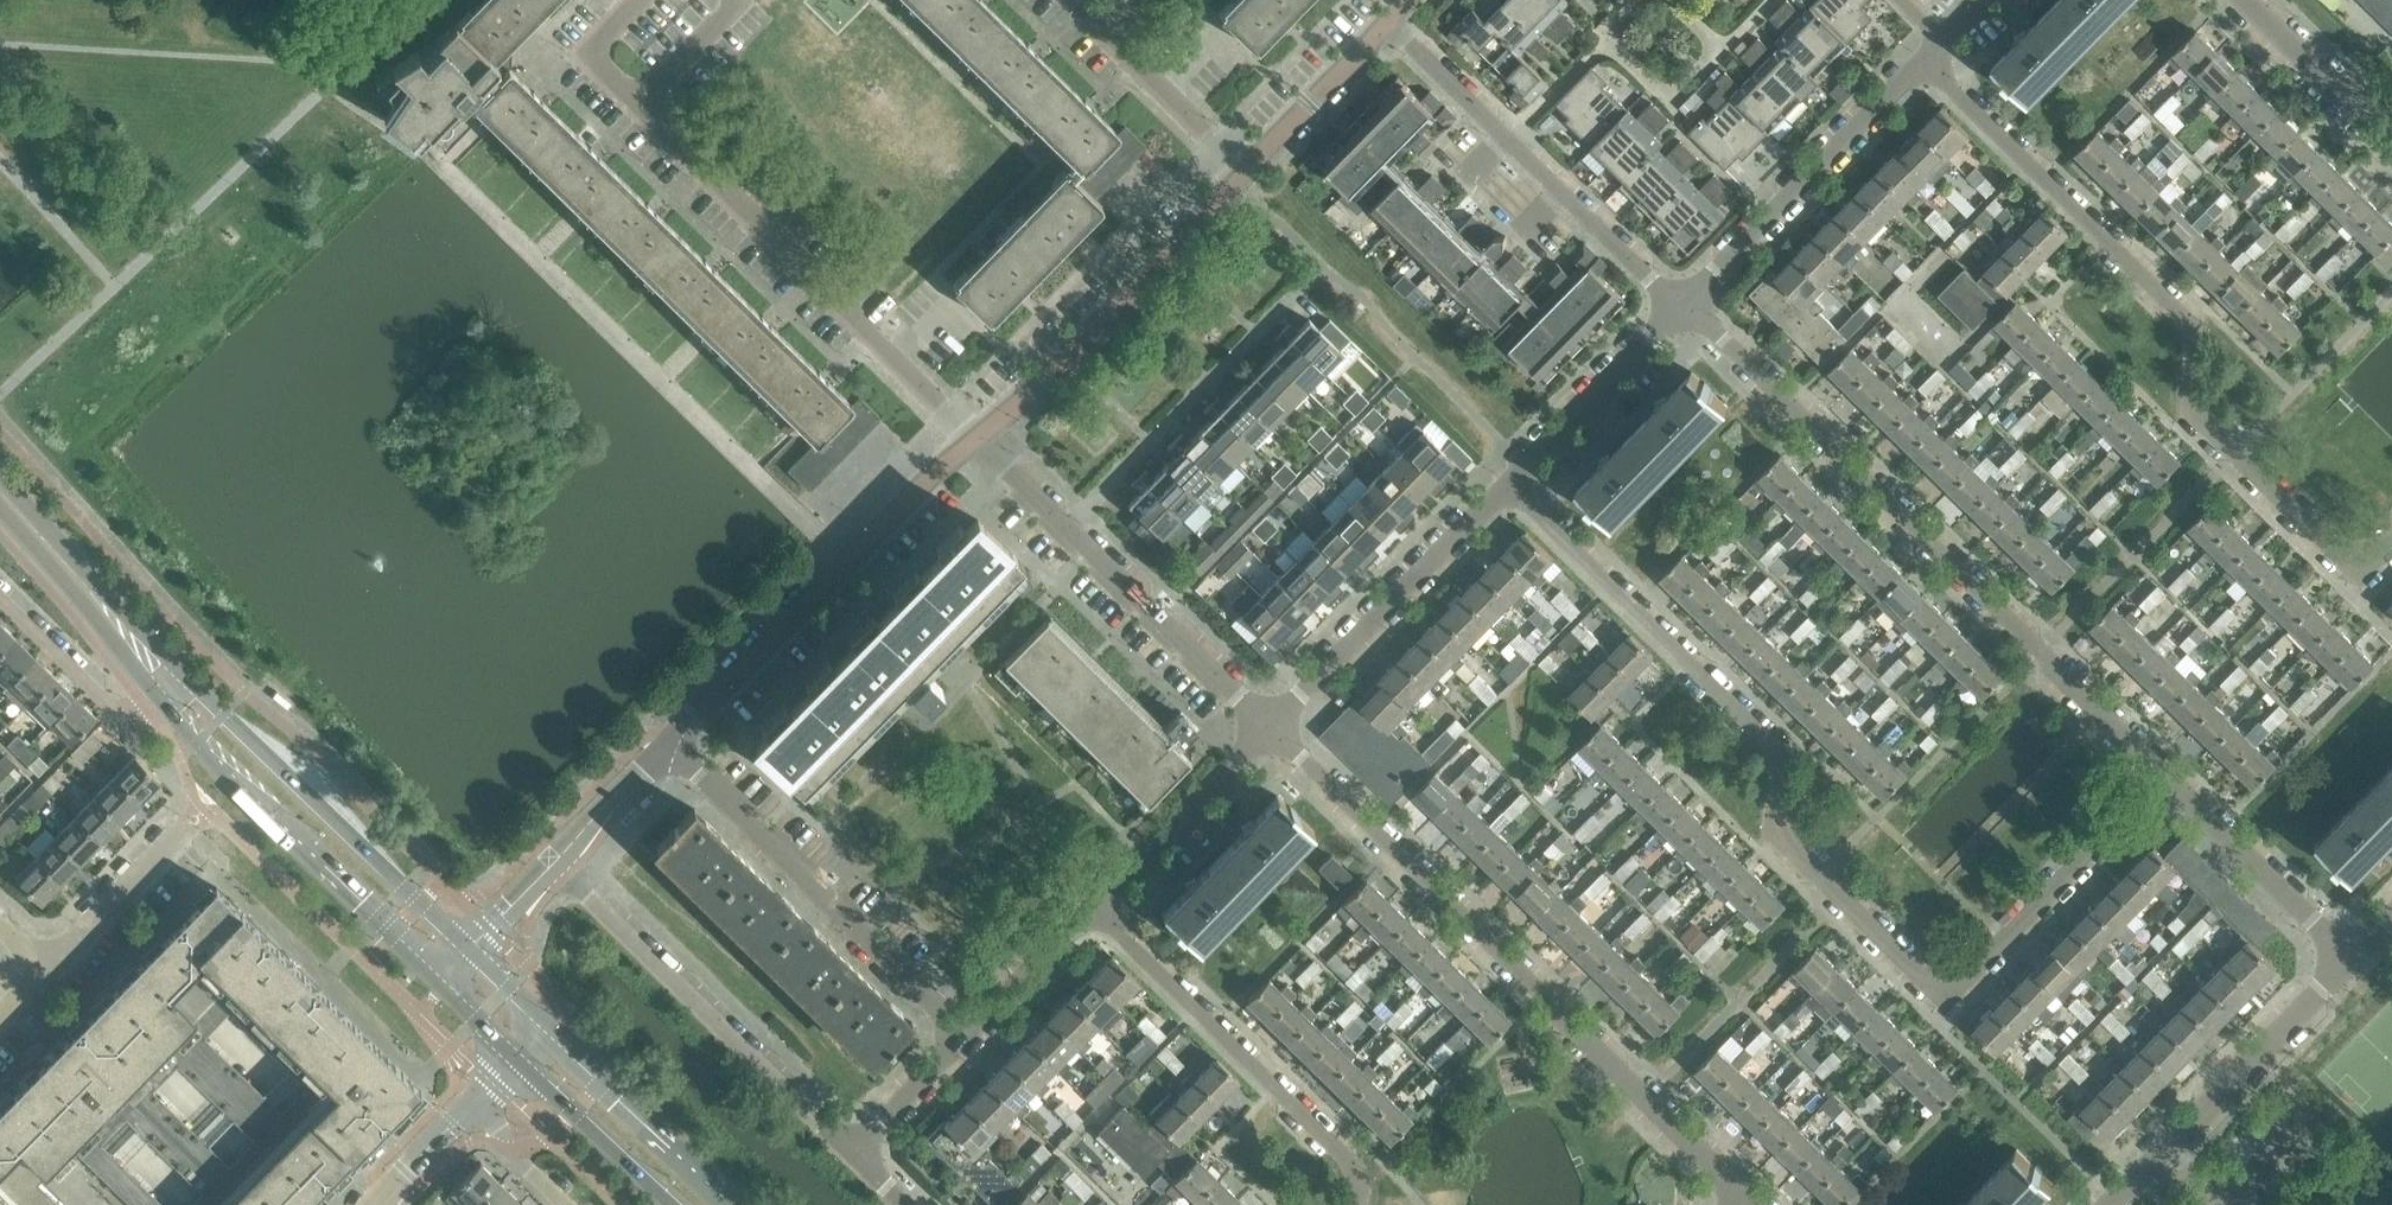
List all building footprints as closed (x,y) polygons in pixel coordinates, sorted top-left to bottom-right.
[(534,16),(549,1),(549,0),(482,0),(471,12),(473,13),(462,25),(460,23),(459,24),(457,25),(464,32),(465,31),(496,61),(497,60),(494,57),(507,44),(518,33),(521,36),(528,28),(525,25),(534,16)] [(983,0),(918,0),(927,9),(925,11),(958,43),(960,41),(971,52),(1002,20),(983,0)] [(1302,0),(1234,0),(1233,1),(1235,2),(1224,14),(1222,12),(1219,15),(1225,21),(1226,20),(1254,48),(1279,23),(1280,24),(1288,16),(1287,15),(1302,0)] [(1535,35),(1535,36),(1498,0),(1496,0),(1481,15),(1481,16),(1510,45),(1518,53),(1519,52),(1529,42),(1534,47),(1534,52),(1541,60),(1551,50),(1535,35)] [(1535,35),(1545,25),(1550,30),(1550,35),(1558,43),(1567,34),(1532,0),(1498,0),(1535,36),(1535,35)] [(1567,34),(1576,25),(1568,17),(1562,18),(1558,13),(1569,1),(1567,0),(1532,0),(1567,34)] [(1848,43),(1810,6),(1800,17),(1795,12),(1795,7),(1788,0),(1786,0),(1778,8),(1831,60),(1848,43)] [(1810,6),(1848,43),(1864,26),(1860,22),(1869,13),(1862,7),(1869,0),(1816,0),(1810,6)] [(2051,7),(2086,42),(2128,0),(2058,0),(2051,7)] [(2383,18),(2391,27),(2391,0),(2365,0),(2382,17),(2380,18),(2381,19),(2383,18)] [(2030,100),(2030,99),(2086,42),(2051,7),(2027,32),(2026,30),(2015,37),(2018,41),(1994,64),(1993,65),(2005,77),(2004,78),(2010,84),(2011,83),(2029,101),(2030,100)] [(1468,38),(1493,62),(1510,45),(1481,16),(1481,15),(1474,8),(1448,34),(1460,46),(1468,38)] [(1831,60),(1778,8),(1769,17),(1777,25),(1783,25),(1788,29),(1777,41),(1781,45),(1782,45),(1814,77),(1815,76),(1831,60)] [(511,49),(507,44),(494,57),(497,60),(496,61),(465,31),(464,32),(457,25),(459,24),(455,20),(437,39),(442,43),(426,59),(418,52),(418,50),(392,66),(393,67),(399,72),(388,83),(387,82),(386,83),(396,100),(385,115),(383,116),(419,140),(433,125),(444,134),(452,126),(453,126),(478,100),(490,111),(521,79),(509,68),(511,66),(511,49)] [(1060,76),(1027,44),(1002,20),(971,52),(984,65),(982,67),(1015,98),(1016,97),(1028,108),(1060,76)] [(2183,61),(2195,73),(2217,51),(2196,31),(2175,53),(2176,54),(2169,60),(2176,68),(2183,61)] [(1820,81),(1815,76),(1814,77),(1782,45),(1781,45),(1771,55),(1766,51),(1766,45),(1758,38),(1750,47),(1803,98),(1820,81)] [(1741,56),(1750,47),(1743,40),(1734,49),(1741,56)] [(1518,53),(1510,45),(1493,62),(1519,87),(1511,96),(1522,107),(1548,81),(1519,52),(1518,53)] [(1749,79),(1786,115),(1803,98),(1750,47),(1741,56),(1749,63),(1754,63),(1759,68),(1749,79)] [(2217,51),(2195,73),(2189,80),(2197,88),(2204,81),(2216,93),(2237,71),(2217,51)] [(1575,131),(1592,147),(1629,110),(1604,85),(1608,81),(1592,66),(1555,103),(1579,126),(1575,131)] [(1862,66),(1850,78),(1857,85),(1870,73),(1862,66)] [(2257,91),(2237,71),(2216,93),(2209,100),(2217,108),(2224,101),(2236,113),(2257,91)] [(1769,132),(1786,115),(1749,79),(1738,89),(1733,85),(1733,79),(1725,72),(1716,81),(1732,96),(1769,132)] [(1117,132),(1060,76),(1028,108),(1040,120),(1038,122),(1071,154),(1073,152),(1083,162),(1081,164),(1083,166),(1093,156),(1104,146),(1114,135),(1117,132)] [(1398,76),(1335,141),(1317,159),(1347,189),(1340,196),(1358,214),(1379,192),(1371,184),(1412,143),(1425,157),(1437,145),(1423,131),(1438,116),(1448,126),(1457,117),(1430,90),(1421,99),(1398,76)] [(522,143),(534,154),(565,122),(541,99),(542,98),(534,90),(533,91),(521,79),(490,111),(488,112),(520,144),(522,143)] [(2145,85),(2137,93),(2142,98),(2150,91),(2145,85)] [(2278,111),(2261,95),(2257,91),(2236,113),(2229,120),(2238,128),(2244,121),(2256,133),(2278,111)] [(2181,102),(2172,93),(2163,103),(2172,111),(2181,102)] [(1749,145),(1753,149),(1769,132),(1732,96),(1708,121),(1703,117),(1688,132),(1725,169),(1749,145)] [(1687,99),(1679,107),(1685,113),(1693,105),(1687,99)] [(1661,111),(1652,102),(1644,110),(1644,115),(1639,120),(1629,110),(1592,147),(1609,164),(1661,111)] [(2163,120),(2172,111),(2163,103),(2154,112),(2163,120)] [(1942,107),(1921,129),(1948,155),(1969,134),(1942,107)] [(1670,120),(1661,111),(1609,164),(1625,180),(1626,180),(1658,148),(1663,144),(1652,133),(1657,128),(1662,128),(1670,120)] [(2281,114),(2278,111),(2256,133),(2276,152),(2298,130),(2281,114)] [(2152,120),(2144,112),(2134,122),(2143,130),(2152,120)] [(590,147),(565,122),(534,154),(546,166),(545,168),(577,200),(579,198),(591,210),(623,179),(598,154),(599,153),(591,146),(590,147)] [(2133,139),(2143,130),(2134,122),(2125,131),(2133,139)] [(1124,125),(1117,132),(1114,135),(1135,156),(1145,145),(1124,125)] [(1936,168),(1948,155),(1921,129),(1900,150),(1927,176),(1933,183),(1942,174),(1936,168)] [(2097,173),(2119,151),(2125,144),(2117,136),(2110,143),(2098,130),(2076,152),(2097,173)] [(2318,150),(2302,135),(2298,130),(2276,152),(2265,164),(2286,183),(2290,179),(2318,150)] [(2221,142),(2213,134),(2204,143),(2212,151),(2221,142)] [(1124,166),(1135,156),(1114,135),(1104,146),(1124,166)] [(1620,185),(1638,202),(1690,149),(1681,140),(1673,148),(1673,153),(1668,158),(1658,148),(1626,180),(1625,180),(1620,185)] [(2203,160),(2212,151),(2204,143),(2195,152),(2203,160)] [(1104,146),(1093,156),(1114,176),(1124,166),(1104,146)] [(1690,149),(1638,202),(1655,219),(1691,181),(1681,171),(1686,166),(1691,166),(1699,158),(1690,149)] [(1915,189),(1927,176),(1900,150),(1879,171),(1906,198),(1912,204),(1922,195),(1915,189)] [(2338,170),(2318,150),(2290,179),(2298,187),(2305,181),(2317,192),(2338,170)] [(2130,162),(2119,151),(2097,173),(2117,193),(2139,171),(2146,164),(2137,156),(2130,162)] [(2192,160),(2184,152),(2175,161),(2183,169),(2192,160)] [(1104,187),(1114,176),(1093,156),(1083,166),(1104,187)] [(2240,163),(2233,156),(2226,164),(2232,170),(2240,163)] [(2174,179),(2183,169),(2175,161),(2166,171),(2174,179)] [(1094,197),(1104,187),(1083,166),(1073,176),(1094,197)] [(1965,177),(1976,187),(1985,177),(1975,167),(1965,177)] [(1024,217),(1013,229),(1046,261),(1069,237),(1070,238),(1078,231),(1077,230),(1102,204),(1094,197),(1073,176),(1066,170),(1065,171),(1067,173),(1056,185),(1054,182),(1022,215),(1024,217)] [(2359,190),(2342,174),(2338,170),(2317,192),(2310,199),(2319,207),(2325,200),(2337,212),(2359,190)] [(1858,192),(1886,219),(1906,198),(1879,171),(1858,192)] [(2157,176),(2151,182),(2139,171),(2117,193),(2138,213),(2159,191),(2166,184),(2157,176)] [(1406,174),(1369,211),(1493,332),(1529,294),(1515,281),(1527,268),(1513,254),(1501,267),(1492,259),(1506,245),(1506,235),(1496,235),(1483,249),(1474,241),(1487,228),(1472,214),(1460,227),(1434,201),(1446,189),(1432,175),(1420,187),(1406,174)] [(1655,219),(1672,235),(1724,182),(1715,174),(1707,181),(1707,187),(1702,192),(1691,181),(1655,219)] [(2262,181),(2254,174),(2245,183),(2253,191),(2262,181)] [(1986,197),(1995,187),(1985,177),(1976,187),(1986,197)] [(647,203),(623,179),(591,210),(603,222),(601,224),(634,256),(636,254),(649,266),(680,235),(655,211),(656,210),(648,202),(647,203)] [(1733,191),(1724,182),(1672,235),(1689,252),(1726,215),(1715,204),(1720,199),(1725,199),(1733,191)] [(2244,200),(2253,191),(2245,183),(2235,192),(2244,200)] [(2345,220),(2357,232),(2379,210),(2359,190),(2337,212),(2330,219),(2339,227),(2345,220)] [(2171,202),(2159,191),(2138,213),(2158,233),(2179,211),(2186,204),(2178,195),(2171,202)] [(1865,240),(1886,219),(1858,192),(1838,213),(1865,240)] [(2225,192),(2215,201),(2224,209),(2233,200),(2225,192)] [(1986,207),(1995,216),(2004,208),(1994,198),(1986,207)] [(2215,201),(2206,210),(2213,217),(2214,218),(2224,209),(2215,201)] [(2005,225),(2013,217),(2004,208),(1995,216),(2005,225)] [(1924,219),(1934,229),(1943,220),(1933,209),(1924,219)] [(2026,231),(2048,252),(2068,231),(2046,210),(2026,231)] [(2206,210),(2193,224),(2179,211),(2158,233),(2178,252),(2200,230),(2213,217),(2206,210)] [(2391,238),(2391,223),(2379,210),(2357,232),(2377,252),(2378,252),(2391,238)] [(1821,230),(1817,234),(1844,261),(1851,267),(1859,259),(1852,252),(1865,240),(1838,213),(1821,230)] [(2302,221),(2294,213),(2285,222),(2293,230),(2302,221)] [(2254,215),(2247,222),(2254,228),(2260,221),(2254,215)] [(1944,239),(1954,230),(1943,220),(1934,229),(1944,239)] [(2284,240),(2293,230),(2285,222),(2275,231),(2284,240)] [(1021,287),(1046,261),(1013,229),(1000,242),(998,240),(967,272),(969,274),(958,286),(956,284),(953,287),(959,292),(960,291),(989,319),(1013,294),(1014,295),(1022,287),(1021,287)] [(2212,242),(2200,230),(2178,252),(2198,272),(2220,250),(2227,244),(2218,235),(2212,242)] [(2028,272),(2048,252),(2026,231),(2006,251),(2028,272)] [(2273,239),(2265,231),(2256,241),(2264,249),(2273,239)] [(1964,250),(1972,242),(1962,232),(1954,240),(1964,250)] [(1817,234),(1796,255),(1823,282),(1824,282),(1844,261),(1817,234)] [(694,311),(706,323),(738,291),(713,267),(714,266),(706,258),(705,259),(680,235),(649,266),(661,279),(659,281),(692,313),(694,311)] [(2378,252),(2377,252),(2373,256),(2386,268),(2391,262),(2391,238),(2378,252)] [(2255,258),(2264,249),(2256,241),(2247,250),(2255,258)] [(1545,383),(1611,315),(1626,300),(1599,274),(1607,265),(1585,243),(1572,256),(1581,266),(1571,276),(1557,262),(1545,274),(1559,288),(1519,329),(1511,321),(1490,343),(1507,360),(1514,353),(1545,383)] [(2219,292),(2240,270),(2220,250),(2198,272),(2219,292)] [(1986,272),(2008,293),(2028,272),(2006,251),(1986,272)] [(1883,262),(1893,271),(1902,262),(1893,252),(1883,262)] [(2334,252),(2325,262),(2334,270),(2343,261),(2334,252)] [(1773,273),(1772,274),(1804,306),(1805,305),(1816,315),(1820,311),(1824,307),(1814,297),(1826,284),(1824,282),(1823,282),(1796,255),(1776,276),(1773,273)] [(1903,281),(1912,272),(1902,262),(1893,271),(1903,281)] [(2316,271),(2324,280),(2334,270),(2325,262),(2316,271)] [(2247,263),(2240,270),(2219,292),(2239,312),(2267,283),(2247,263)] [(2008,293),(1986,272),(1977,281),(1964,268),(1938,294),(1974,328),(1987,315),(1995,323),(2017,301),(2008,293)] [(2306,271),(2297,281),(2305,289),(2314,279),(2306,271)] [(1816,315),(1805,305),(1804,306),(1772,274),(1755,292),(1763,299),(1756,306),(1770,321),(1777,313),(1824,360),(1823,361),(1824,362),(1847,338),(1820,311),(1816,315)] [(2288,290),(2296,298),(2305,289),(2297,281),(2288,290)] [(2274,303),(2261,290),(2239,312),(2259,332),(2281,310),(2288,303),(2281,296),(2274,303)] [(763,378),(794,347),(770,323),(771,322),(763,314),(762,315),(738,291),(706,323),(719,335),(717,337),(749,369),(751,367),(763,378)] [(1861,306),(1870,315),(1880,305),(1871,296),(1861,306)] [(1996,340),(2005,332),(2016,343),(2038,321),(2017,301),(1995,323),(1987,331),(1996,340)] [(1860,325),(1870,315),(1861,306),(1851,316),(1860,325)] [(2302,330),(2281,310),(2259,332),(2280,352),(2302,330)] [(1339,348),(1349,338),(1329,318),(1319,328),(1309,318),(1297,330),(1289,322),(1282,330),(1324,371),(1342,352),(1339,348)] [(2026,352),(2037,363),(2058,341),(2038,321),(2016,343),(2006,353),(2016,363),(2026,352)] [(1886,337),(1895,346),(1904,336),(1895,327),(1886,337)] [(1306,389),(1324,371),(1282,330),(1275,337),(1283,345),(1272,356),(1306,389)] [(1904,336),(1895,346),(1904,355),(1914,346),(1904,336)] [(2058,341),(2037,363),(2057,383),(2078,361),(2058,341)] [(819,371),(794,347),(763,378),(775,390),(773,392),(806,424),(808,423),(819,434),(817,436),(819,437),(828,427),(838,417),(848,407),(852,403),(827,379),(828,378),(820,370),(819,371)] [(1851,390),(1857,384),(1872,368),(1879,361),(1870,352),(1863,359),(1852,348),(1830,370),(1851,390)] [(1246,366),(1288,407),(1306,389),(1272,356),(1261,367),(1253,359),(1246,366)] [(2063,417),(2077,403),(2095,384),(2099,381),(2078,361),(2057,383),(2043,397),(2063,417)] [(1958,362),(1949,372),(1967,390),(1977,380),(1958,362)] [(1270,426),(1288,407),(1246,366),(1239,373),(1247,381),(1236,392),(1270,426)] [(1872,368),(1857,384),(1851,390),(1871,410),(1893,388),(1899,381),(1890,372),(1883,379),(1872,368)] [(1937,368),(1928,378),(1936,387),(1946,377),(1937,368)] [(1986,371),(1977,380),(1985,389),(1995,380),(1986,371)] [(1659,407),(1635,431),(1671,466),(1727,408),(1727,409),(1728,408),(1710,390),(1711,389),(1705,383),(1704,384),(1692,372),(1691,373),(1691,374),(1668,397),(1667,396),(1656,403),(1659,407)] [(1927,396),(1936,387),(1928,378),(1918,387),(1927,396)] [(1977,380),(1967,390),(1976,398),(1985,389),(1977,380)] [(2077,403),(2097,423),(2119,400),(2099,381),(2095,384),(2077,403)] [(1936,387),(1927,396),(1931,400),(1940,391),(1936,387)] [(1356,388),(1349,395),(1361,407),(1368,400),(1356,388)] [(1904,399),(1893,388),(1871,410),(1891,430),(1913,408),(1920,401),(1910,392),(1904,399)] [(1210,403),(1252,444),(1270,426),(1236,392),(1225,404),(1217,396),(1210,403)] [(1361,407),(1349,395),(1342,402),(1354,414),(1361,407)] [(859,396),(852,403),(848,407),(868,427),(879,416),(859,396)] [(2098,440),(2107,431),(2118,442),(2139,420),(2119,400),(2097,423),(2089,431),(2098,440)] [(1234,462),(1252,444),(1210,403),(1203,410),(1211,418),(1200,429),(1234,462)] [(2037,403),(2029,412),(2036,419),(2044,410),(2037,403)] [(1373,405),(1366,412),(1378,424),(1385,417),(1373,405)] [(868,427),(848,407),(838,417),(859,437),(868,427)] [(1924,419),(1913,408),(1891,430),(1912,450),(1933,428),(1940,421),(1930,412),(1924,419)] [(1986,417),(1978,409),(1969,418),(1977,426),(1986,417)] [(2026,410),(2017,420),(2025,428),(2035,419),(2026,410)] [(1359,419),(1371,431),(1378,424),(1366,412),(1359,419)] [(859,437),(838,417),(828,427),(849,447),(859,437)] [(1968,435),(1977,426),(1969,418),(1959,427),(1968,435)] [(1450,480),(1442,472),(1453,461),(1461,469),(1472,458),(1431,419),(1421,428),(1415,423),(1397,442),(1404,449),(1443,487),(1450,480)] [(2008,429),(2016,437),(2025,428),(2017,420),(2008,429)] [(2118,442),(2138,462),(2160,440),(2139,420),(2118,442)] [(1332,437),(1320,425),(1313,432),(1325,444),(1332,437)] [(849,447),(828,427),(819,437),(839,457),(849,447)] [(1951,432),(1944,439),(1933,428),(1912,450),(1932,470),(1953,448),(1960,441),(1951,432)] [(1174,439),(1216,481),(1234,462),(1200,429),(1189,440),(1181,432),(1174,439)] [(1615,523),(1671,466),(1635,431),(1611,455),(1610,454),(1600,460),(1602,464),(1579,488),(1578,489),(1590,501),(1589,502),(1595,507),(1596,506),(1614,524),(1615,523)] [(1319,451),(1325,444),(1313,432),(1307,439),(1319,451)] [(819,437),(808,448),(829,468),(839,457),(819,437)] [(1198,499),(1216,481),(1174,439),(1167,447),(1175,455),(1164,466),(1198,499)] [(2160,440),(2138,462),(2130,471),(2139,480),(2147,471),(2159,483),(2180,461),(2160,440)] [(1330,449),(1342,460),(1349,454),(1337,442),(1330,449)] [(808,448),(798,458),(819,478),(829,468),(808,448)] [(1964,458),(1953,448),(1932,470),(1952,490),(1974,468),(1980,461),(1971,452),(1964,458)] [(2026,456),(2018,448),(2009,457),(2017,465),(2026,456)] [(1311,450),(1304,449),(1300,454),(1307,461),(1315,454),(1311,450)] [(1336,467),(1342,460),(1330,449),(1324,455),(1336,467)] [(1436,494),(1443,487),(1404,449),(1386,467),(1417,498),(1428,487),(1436,494)] [(2067,451),(2058,460),(2066,468),(2075,459),(2067,451)] [(2107,454),(2098,462),(2106,470),(2114,461),(2107,454)] [(1769,486),(1780,497),(1802,475),(1781,455),(1759,477),(1760,477),(1753,484),(1762,492),(1769,486)] [(2009,475),(2017,465),(2009,457),(2000,467),(2009,475)] [(808,489),(819,478),(798,458),(787,469),(808,489)] [(2049,469),(2057,477),(2066,468),(2058,460),(2049,469)] [(1296,473),(1284,462),(1277,469),(1289,480),(1296,473)] [(1138,476),(1180,517),(1198,499),(1164,466),(1153,477),(1145,469),(1138,476)] [(1386,467),(1368,485),(1407,524),(1414,517),(1406,509),(1417,498),(1386,467)] [(1991,472),(1985,478),(1974,468),(1952,490),(1972,509),(1994,488),(2001,481),(1991,472)] [(1283,487),(1289,480),(1277,469),(1271,475),(1283,487)] [(1294,485),(1307,497),(1320,483),(1308,472),(1294,485)] [(1806,480),(1802,475),(1780,497),(1774,504),(1783,513),(1789,506),(1800,517),(1822,495),(1806,480)] [(1162,536),(1180,517),(1138,476),(1131,483),(1139,491),(1128,503),(1138,513),(1158,533),(1162,536)] [(1300,504),(1307,497),(1294,485),(1288,492),(1300,504)] [(1368,485),(1350,504),(1381,534),(1392,523),(1400,531),(1407,524),(1368,485)] [(2067,496),(2058,487),(2049,496),(2058,505),(2067,496)] [(2005,498),(1994,488),(1972,509),(1993,529),(2014,507),(2021,501),(2011,491),(2005,498)] [(2108,490),(2099,499),(2107,507),(2116,498),(2108,490)] [(1802,533),(1809,525),(1821,537),(1842,515),(1822,495),(1800,517),(1793,524),(1802,533)] [(2049,514),(2058,505),(2049,496),(2040,506),(2049,514)] [(1260,510),(1248,498),(1241,505),(1254,517),(1260,510)] [(2090,508),(2098,517),(2107,507),(2099,499),(2090,508)] [(1371,560),(1378,553),(1370,545),(1381,534),(1350,504),(1332,522),(1371,560)] [(2189,526),(2210,547),(2232,525),(2211,504),(2189,526)] [(1247,524),(1254,517),(1241,505),(1235,512),(1247,524)] [(1993,529),(2013,549),(2034,527),(2014,507),(1993,529)] [(1728,525),(1737,516),(1729,508),(1719,517),(1728,525)] [(1128,523),(1148,543),(1158,533),(1138,513),(1128,523)] [(1265,515),(1259,522),(1271,534),(1277,527),(1265,515)] [(1830,546),(1841,557),(1863,535),(1842,515),(1821,537),(1814,543),(1823,552),(1830,546)] [(910,690),(927,707),(944,690),(927,673),(926,674),(920,668),(1023,563),(977,518),(881,616),(872,607),(843,638),(852,647),(756,744),(802,789),(905,684),(911,690),(910,690)] [(1264,541),(1271,534),(1259,522),(1252,529),(1264,541)] [(1332,522),(1314,540),(1345,571),(1356,560),(1364,568),(1371,560),(1332,522)] [(1792,525),(1779,539),(1786,546),(1787,547),(1800,533),(1792,525)] [(2236,529),(2232,525),(2210,547),(2204,553),(2213,561),(2219,555),(2231,566),(2252,544),(2236,529)] [(2013,549),(2033,569),(2055,547),(2034,527),(2013,549)] [(2098,527),(2090,536),(2098,544),(2107,535),(2098,527)] [(1751,529),(1741,538),(1768,565),(1778,555),(1769,547),(1751,529)] [(1527,530),(1506,552),(1533,579),(1539,585),(1547,578),(1540,571),(1554,557),(1527,530)] [(1229,542),(1221,533),(1209,545),(1218,554),(1229,542)] [(1728,535),(1718,545),(1727,553),(1736,544),(1728,535)] [(1850,566),(1861,577),(1883,555),(1863,535),(1841,557),(1835,563),(1844,572),(1850,566)] [(1779,554),(1786,546),(1779,539),(1778,538),(1770,546),(1769,547),(1778,555),(1779,554)] [(1345,571),(1314,540),(1296,558),(1335,597),(1342,590),(1334,582),(1345,571)] [(1199,573),(1218,554),(1209,545),(1206,542),(1187,561),(1199,573)] [(2256,548),(2252,544),(2231,566),(2224,573),(2234,581),(2240,575),(2251,586),(2272,564),(2256,548)] [(1709,554),(1718,563),(1727,553),(1718,545),(1709,554)] [(2066,558),(2055,547),(2033,569),(2054,589),(2082,561),(2073,552),(2066,558)] [(1223,558),(1235,570),(1242,563),(1229,552),(1223,558)] [(1539,585),(1533,579),(1506,552),(1485,573),(1512,600),(1519,606),(1527,597),(1521,591),(1532,579),(1539,586),(1539,585)] [(1778,555),(1768,565),(1779,576),(1790,565),(1779,554),(1778,555)] [(1683,555),(1661,577),(1682,597),(1704,575),(1710,569),(1701,560),(1695,567),(1683,555)] [(1870,585),(1882,596),(1903,574),(1883,555),(1861,577),(1855,583),(1864,592),(1870,585)] [(1228,577),(1235,570),(1223,558),(1216,565),(1228,577)] [(1296,558),(1278,577),(1309,607),(1320,596),(1328,604),(1335,597),(1296,558)] [(1808,567),(1799,559),(1781,577),(1789,586),(1808,567)] [(2276,568),(2272,564),(2251,586),(2229,609),(2236,616),(2259,594),(2271,606),(2293,584),(2276,568)] [(2195,577),(2187,568),(2178,577),(2187,586),(2195,577)] [(1491,621),(1512,600),(1485,573),(1464,594),(1491,621)] [(1897,621),(1902,616),(1923,594),(1903,574),(1882,596),(1877,601),(1897,621)] [(1715,586),(1704,575),(1682,597),(1702,617),(1724,595),(1730,589),(1721,580),(1715,586)] [(1768,593),(1777,584),(1769,576),(1760,585),(1768,593)] [(1278,577),(1260,595),(1300,634),(1307,626),(1298,618),(1309,607),(1278,577)] [(2178,577),(2170,586),(2178,594),(2187,586),(2178,577)] [(1818,595),(1827,586),(1819,578),(1810,587),(1818,595)] [(2296,587),(2293,584),(2271,606),(2265,612),(2274,621),(2280,615),(2291,626),(2313,604),(2296,587)] [(1759,603),(1768,593),(1760,585),(1750,595),(1759,603)] [(2157,603),(2166,594),(2158,586),(2149,595),(2157,603)] [(1810,587),(1800,597),(1809,605),(1818,595),(1810,587)] [(1780,588),(1776,592),(1781,597),(1785,592),(1780,588)] [(1560,590),(1551,599),(1562,609),(1571,600),(1560,590)] [(2187,593),(2182,599),(2191,607),(2196,602),(2187,593)] [(1443,616),(1470,642),(1491,621),(1464,594),(1443,616)] [(1911,625),(1922,636),(1944,614),(1923,594),(1902,616),(1897,621),(1895,623),(1904,632),(1911,625)] [(1241,614),(1261,633),(1273,645),(1273,644),(1284,633),(1292,641),(1300,634),(1260,595),(1241,614)] [(1723,637),(1744,615),(1724,595),(1702,617),(1723,637)] [(2140,604),(2147,611),(2148,612),(2157,603),(2149,595),(2140,604)] [(1581,610),(1571,600),(1562,609),(1572,619),(1581,610)] [(2108,643),(2112,646),(2134,624),(2140,618),(2131,609),(2125,616),(2113,604),(2091,626),(2108,643)] [(2333,624),(2316,607),(2313,604),(2291,626),(2312,646),(2333,624)] [(2227,625),(2236,616),(2229,609),(2227,608),(2219,617),(2227,625)] [(1839,618),(1831,610),(1823,619),(1831,626),(1839,618)] [(1922,636),(1942,656),(1964,634),(1944,614),(1922,636)] [(1765,635),(1744,615),(1723,637),(1743,657),(1765,635)] [(1826,632),(1808,615),(1799,624),(1808,633),(1817,641),(1826,632)] [(1459,654),(1470,642),(1443,616),(1423,637),(1450,663),(1456,670),(1465,661),(1459,654)] [(2210,626),(2218,634),(2227,625),(2219,617),(2210,626)] [(993,672),(1015,693),(1028,680),(1027,680),(1068,639),(1047,618),(993,672)] [(1860,618),(1851,628),(1859,636),(1869,627),(1860,618)] [(14,636),(0,622),(0,651),(14,636)] [(1571,630),(1580,639),(1589,631),(1580,622),(1571,630)] [(1550,623),(1543,629),(1550,636),(1557,630),(1550,623)] [(1799,624),(1790,634),(1798,641),(1799,642),(1808,633),(1799,624)] [(2134,624),(2112,646),(2132,666),(2154,644),(2163,635),(2155,627),(2146,636),(2134,624)] [(2336,627),(2333,624),(2312,646),(2306,652),(2315,661),(2321,655),(2332,666),(2353,644),(2336,627)] [(2207,633),(2198,625),(2189,634),(2198,642),(2207,633)] [(1622,643),(1611,654),(1633,675),(1653,655),(1631,633),(1631,634),(1624,627),(1615,636),(1622,643)] [(1772,627),(1765,635),(1743,657),(1763,677),(1785,655),(1798,641),(1790,634),(1785,639),(1772,627)] [(1842,637),(1850,645),(1859,636),(1851,628),(1842,637)] [(1589,648),(1598,639),(1589,631),(1580,639),(1589,648)] [(1281,652),(1273,644),(1273,645),(1261,633),(1250,643),(1271,663),(1281,652)] [(1510,642),(1520,652),(1529,643),(1519,633),(1510,642)] [(1951,665),(1963,676),(1984,654),(1964,634),(1942,656),(1936,663),(1945,671),(1951,665)] [(2189,652),(2198,642),(2189,634),(2180,643),(2189,652)] [(35,656),(14,636),(0,651),(0,681),(5,686),(35,656)] [(1405,654),(1402,658),(1429,684),(1437,692),(1446,683),(1438,675),(1450,663),(1423,637),(1405,654)] [(1088,659),(1068,639),(1027,680),(1028,680),(1034,686),(1031,689),(1045,702),(1088,659)] [(1530,662),(1539,653),(1529,643),(1520,652),(1530,662)] [(2149,683),(2153,686),(2174,664),(2181,658),(2172,649),(2165,655),(2154,644),(2132,666),(2149,683)] [(2374,664),(2357,647),(2353,644),(2332,666),(2353,686),(2374,664)] [(1630,679),(1633,675),(1611,654),(1604,647),(1595,656),(1602,663),(1591,674),(1613,696),(1630,679)] [(2241,656),(2260,675),(2269,665),(2261,657),(2250,647),(2241,656)] [(2269,665),(2277,656),(2269,648),(2261,657),(2269,665)] [(1530,662),(1520,652),(1500,671),(1511,682),(1530,662)] [(1988,658),(1984,654),(1963,676),(1956,682),(1965,691),(1972,685),(1983,696),(2005,674),(1988,658)] [(1547,671),(1555,663),(1546,655),(1538,663),(1547,671)] [(1785,655),(1763,677),(1784,697),(1805,675),(1812,668),(1803,659),(1796,666),(1785,655)] [(1859,664),(1850,655),(1841,665),(1849,673),(1859,664)] [(55,676),(35,656),(5,686),(26,706),(55,676)] [(1898,674),(1908,665),(1899,657),(1890,666),(1898,674)] [(1402,658),(1385,675),(1381,679),(1411,708),(1411,707),(1409,705),(1429,684),(1402,658)] [(1108,679),(1088,659),(1045,702),(1059,716),(1061,713),(1068,720),(1108,679)] [(2170,703),(2173,706),(2194,684),(2201,677),(2192,669),(2185,675),(2174,664),(2153,686),(2170,703)] [(2248,673),(2239,664),(2230,674),(2238,682),(2248,673)] [(1840,682),(1849,673),(1841,665),(1832,674),(1840,682)] [(1881,675),(1889,684),(1898,674),(1890,666),(1881,675)] [(1609,700),(1613,696),(1591,674),(1585,668),(1576,677),(1582,683),(1571,695),(1593,716),(1609,700)] [(1812,668),(1805,675),(1784,697),(1804,716),(1825,694),(1832,688),(1823,679),(1817,686),(1805,675),(1812,668)] [(1896,690),(1902,696),(1920,678),(1916,674),(1907,683),(1902,684),(1896,690)] [(2229,691),(2238,682),(2230,674),(2221,683),(2229,691)] [(1469,684),(1479,694),(1488,685),(1478,675),(1469,684)] [(50,722),(75,696),(55,676),(26,706),(46,726),(50,722)] [(2273,687),(2300,714),(2310,704),(2302,695),(2283,677),(2273,687)] [(1072,728),(1086,742),(1129,699),(1108,679),(1068,720),(1074,726),(1072,728)] [(1398,720),(1411,708),(1381,679),(1361,700),(1358,697),(1402,740),(1406,736),(1410,731),(1398,720)] [(2189,722),(2193,726),(2215,704),(2221,697),(2211,688),(2206,695),(2194,684),(2173,706),(2189,722)] [(1489,704),(1498,695),(1488,685),(1479,694),(1489,704)] [(2310,704),(2318,696),(2309,688),(2302,695),(2310,704)] [(1837,706),(1825,694),(1804,716),(1824,736),(1846,714),(1852,708),(1843,699),(1837,706)] [(1899,704),(1890,695),(1881,704),(1890,713),(1899,704)] [(96,716),(75,696),(50,722),(71,742),(96,716)] [(1406,736),(1402,740),(1358,697),(1340,715),(1364,739),(1345,758),(1392,803),(1432,762),(1406,736)] [(1939,697),(1930,706),(1939,714),(1948,705),(1939,697)] [(1102,753),(1108,760),(1149,719),(1129,699),(1086,742),(1099,756),(1102,753)] [(1881,722),(1890,713),(1881,704),(1872,713),(1881,722)] [(2193,726),(2213,746),(2235,724),(2215,704),(2193,726)] [(2271,713),(2279,721),(2289,712),(2280,704),(2271,713)] [(1939,714),(1930,706),(1921,715),(1930,724),(1939,714)] [(1161,730),(1169,739),(1189,758),(1189,735),(1198,727),(1181,710),(1161,730)] [(2261,722),(2270,731),(2279,721),(2271,713),(2261,722)] [(1844,756),(1866,734),(1846,714),(1824,736),(1844,756)] [(1466,728),(1456,718),(1456,738),(1466,728)] [(1161,730),(1149,719),(1108,760),(1115,766),(1112,768),(1126,782),(1169,739),(1161,730)] [(2230,762),(2234,766),(2255,744),(2256,745),(2270,731),(2261,723),(2248,736),(2235,724),(2213,746),(2230,762)] [(1581,746),(1582,747),(1601,766),(1601,767),(1623,745),(1602,724),(1581,746)] [(91,732),(83,740),(88,745),(85,748),(90,754),(101,742),(91,732)] [(1938,742),(1929,733),(1921,742),(1930,750),(1938,742)] [(22,748),(24,750),(29,745),(17,734),(7,744),(17,753),(22,748)] [(1861,773),(1865,776),(1886,754),(1893,747),(1884,739),(1877,745),(1866,734),(1844,756),(1861,773)] [(1436,738),(1446,748),(1456,738),(1436,738)] [(1189,758),(1169,739),(1126,782),(1140,796),(1143,793),(1149,799),(1146,802),(1147,803),(1190,759),(1189,758)] [(85,748),(88,745),(83,740),(71,752),(81,763),(90,754),(85,748)] [(2267,755),(2255,744),(2234,766),(2255,786),(2276,764),(2282,757),(2274,748),(2267,755)] [(38,754),(29,745),(24,750),(22,748),(17,753),(28,764),(38,754)] [(1610,775),(1622,786),(1643,764),(1623,745),(1601,767),(1601,766),(1594,773),(1604,782),(1610,775)] [(0,759),(0,765),(2,767),(0,769),(0,770),(5,775),(16,763),(5,753),(0,759)] [(1481,753),(1472,762),(1480,770),(1490,762),(1481,753)] [(135,754),(115,775),(141,800),(161,780),(135,754)] [(1898,765),(1886,754),(1865,776),(1885,796),(1907,774),(1913,767),(1904,759),(1898,765)] [(2051,793),(2063,770),(2045,761),(2034,784),(2051,793)] [(1463,771),(1471,779),(1480,770),(1472,762),(1463,771)] [(1643,764),(1622,786),(1642,806),(1663,784),(1643,764)] [(2375,784),(2391,801),(2391,767),(2375,784)] [(1432,810),(1436,814),(1457,792),(1471,778),(1463,771),(1450,784),(1436,771),(1415,793),(1432,810)] [(51,773),(42,782),(48,787),(45,790),(50,794),(62,783),(51,773)] [(115,775),(95,795),(121,821),(141,800),(115,775)] [(45,790),(48,787),(42,782),(31,793),(42,803),(50,794),(45,790)] [(1662,826),(1684,804),(1663,784),(1642,806),(1641,806),(1635,812),(1644,821),(1651,815),(1662,826)] [(2391,838),(2391,801),(2375,784),(2318,841),(2317,842),(2335,860),(2334,861),(2340,866),(2341,865),(2353,877),(2354,877),(2354,876),(2377,852),(2382,855),(2388,844),(2386,843),(2391,838)] [(1550,795),(1542,787),(1534,795),(1542,803),(1550,795)] [(1478,812),(1457,792),(1436,814),(1456,834),(1478,812)] [(1530,801),(1522,793),(1513,802),(1521,810),(1530,801)] [(101,841),(121,821),(95,795),(75,816),(101,841)] [(1243,830),(1220,854),(1255,889),(1311,831),(1312,832),(1313,831),(1294,813),(1296,812),(1290,806),(1289,807),(1276,795),(1275,796),(1276,797),(1252,820),(1251,819),(1241,826),(1243,830)] [(1512,819),(1521,810),(1513,802),(1503,811),(1512,819)] [(1682,845),(1682,846),(1704,824),(1684,804),(1662,826),(1655,833),(1664,841),(1671,835),(1682,845)] [(702,886),(713,898),(747,863),(693,811),(695,808),(694,807),(674,828),(672,827),(668,831),(670,832),(656,846),(658,847),(660,845),(680,865),(678,867),(700,888),(702,886)] [(1498,832),(1478,812),(1456,834),(1476,853),(1498,832)] [(11,813),(3,821),(8,826),(5,829),(10,835),(22,823),(11,813)] [(1600,823),(1591,814),(1582,824),(1591,833),(1600,823)] [(75,816),(55,836),(81,861),(101,841),(75,816)] [(8,826),(3,821),(0,825),(0,842),(2,843),(10,835),(5,829),(8,826)] [(1582,842),(1591,833),(1582,824),(1573,833),(1582,842)] [(1702,865),(1703,866),(1724,844),(1704,824),(1682,846),(1682,845),(1675,852),(1685,861),(1691,854),(1702,865)] [(1518,851),(1498,832),(1476,853),(1496,873),(1518,851)] [(1571,841),(1562,833),(1553,842),(1561,850),(1571,841)] [(55,836),(35,856),(61,882),(81,861),(55,836)] [(2167,855),(2165,857),(2175,868),(2195,848),(2184,836),(2166,854),(2167,855)] [(1552,859),(1561,850),(1553,842),(1544,851),(1552,859)] [(1723,885),(1723,886),(1745,864),(1724,844),(1703,866),(1702,865),(1696,872),(1705,881),(1711,874),(1723,885)] [(2165,857),(2154,847),(2134,868),(2156,890),(2168,902),(2178,892),(2165,879),(2176,869),(2175,868),(2165,857)] [(2195,848),(2175,868),(2176,869),(2185,879),(2206,858),(2195,848)] [(1529,862),(1518,851),(1496,873),(1517,893),(1538,871),(1544,865),(1535,856),(1529,862)] [(1199,946),(1255,889),(1220,854),(1196,878),(1195,877),(1185,883),(1187,887),(1164,911),(1163,911),(1162,912),(1175,924),(1174,925),(1180,931),(1181,930),(1199,947),(1200,946),(1199,946)] [(1338,886),(1350,873),(1331,854),(1319,867),(1338,886)] [(1632,855),(1623,864),(1631,872),(1641,863),(1632,855)] [(15,877),(41,902),(61,882),(35,856),(15,877)] [(2185,879),(2196,889),(2216,868),(2206,858),(2185,879)] [(801,917),(747,863),(713,898),(725,909),(723,911),(745,932),(747,930),(767,951),(801,917)] [(1614,873),(1622,881),(1631,872),(1623,864),(1614,873)] [(1743,905),(1765,883),(1745,864),(1723,886),(1723,885),(1716,892),(1725,901),(1732,894),(1743,905)] [(2136,910),(2156,890),(2134,868),(2114,888),(2136,910)] [(2228,880),(2216,868),(2196,889),(2208,901),(2228,880)] [(1559,891),(1538,871),(1517,893),(1537,913),(1559,891)] [(1611,880),(1602,872),(1593,881),(1602,889),(1611,880)] [(1354,909),(1365,921),(1387,899),(1366,878),(1344,900),(1345,900),(1336,909),(1345,918),(1354,909)] [(1592,899),(1602,889),(1593,881),(1584,890),(1592,898),(1592,899)] [(1769,887),(1765,883),(1743,905),(1736,912),(1745,921),(1752,914),(1764,926),(1786,904),(1769,887)] [(2233,885),(2213,906),(2224,917),(2245,896),(2233,885)] [(0,1107),(0,1204),(63,1204),(37,1180),(72,1144),(96,1121),(231,983),(278,1030),(277,1031),(337,1089),(224,1204),(306,1204),(321,1189),(331,1180),(346,1164),(355,1154),(371,1138),(393,1116),(422,1086),(320,987),(216,886),(164,940),(148,955),(139,965),(123,981),(114,991),(99,1006),(89,1016),(74,1032),(64,1042),(49,1058),(39,1067),(24,1083),(17,1090),(14,1093),(0,1107)] [(2125,921),(2136,910),(2114,888),(2094,909),(2116,930),(2128,942),(2137,932),(2125,921)] [(1664,889),(1647,906),(1655,913),(1664,904),(1671,896),(1664,889)] [(1584,890),(1579,895),(1587,903),(1592,898),(1584,890)] [(1570,902),(1559,891),(1537,913),(1557,933),(1579,911),(1587,903),(1579,895),(1578,894),(1570,902)] [(1681,902),(1673,894),(1671,896),(1664,904),(1672,912),(1681,902)] [(2224,917),(2235,927),(2255,907),(2245,896),(2224,917)] [(1390,901),(1387,899),(1365,921),(1352,934),(1360,941),(1373,928),(1385,940),(1407,918),(1390,901)] [(1663,921),(1672,912),(1664,904),(1655,913),(1663,921)] [(2188,921),(2195,913),(2186,904),(2178,912),(2188,921)] [(1610,905),(1602,914),(1609,921),(1618,912),(1610,905)] [(2255,907),(2235,927),(2246,938),(2266,917),(2255,907)] [(2104,942),(2116,930),(2094,909),(2074,929),(2096,950),(2095,951),(2108,963),(2117,955),(2104,942)] [(1599,931),(1579,911),(1557,933),(1577,953),(1599,931)] [(1652,921),(1643,912),(1634,921),(1643,930),(1652,921)] [(2168,923),(2177,932),(2188,921),(2178,912),(2168,923)] [(2202,916),(2192,926),(2201,935),(2211,925),(2202,916)] [(810,992),(822,1004),(855,970),(801,917),(767,951),(788,971),(787,973),(808,994),(810,992)] [(2246,938),(2248,940),(2249,940),(2257,948),(2259,945),(2260,946),(2278,928),(2266,917),(2246,938)] [(1410,921),(1407,918),(1385,940),(1379,947),(1388,956),(1394,949),(1406,960),(1427,938),(1410,921)] [(1634,939),(1643,930),(1634,921),(1625,931),(1634,939)] [(1332,931),(1323,923),(1305,941),(1314,950),(1332,931)] [(2171,948),(2180,956),(2201,935),(2192,926),(2171,948)] [(1682,937),(1695,950),(1705,939),(1692,927),(1682,937)] [(2095,951),(2096,950),(2074,929),(2054,949),(2076,971),(2082,976),(2091,967),(2085,961),(2095,951)] [(1610,942),(1599,931),(1577,953),(1598,973),(1619,951),(1626,944),(1617,935),(1610,942)] [(2148,962),(2168,941),(2159,931),(2138,952),(2148,962)] [(1713,933),(1704,943),(1712,951),(1722,942),(1713,933)] [(2257,948),(2249,940),(2248,940),(2246,938),(2242,934),(2233,943),(2240,949),(2228,962),(2255,988),(2276,967),(2257,948)] [(1430,941),(1427,938),(1406,960),(1399,967),(1408,976),(1415,969),(1426,980),(1447,958),(1430,941)] [(1695,953),(1703,961),(1712,951),(1704,943),(1695,953)] [(1804,978),(1816,990),(1837,968),(1816,947),(1795,969),(1795,970),(1789,976),(1797,985),(1804,978)] [(2065,982),(2076,971),(2054,949),(2034,969),(2056,991),(2063,997),(2071,988),(2065,982)] [(1631,962),(1619,951),(1598,973),(1618,992),(1640,970),(1646,964),(1637,955),(1631,962)] [(1344,980),(1353,971),(1334,952),(1325,961),(1344,980)] [(1684,952),(1675,961),(1683,970),(1693,960),(1684,952)] [(1111,954),(1090,976),(1117,1003),(1117,1002),(1138,981),(1111,954)] [(2118,973),(2126,964),(2117,955),(2108,963),(2118,973)] [(1451,961),(1447,958),(1426,980),(1419,987),(1428,995),(1434,988),(1446,1000),(1468,978),(1451,961)] [(1313,959),(1304,968),(1312,977),(1321,967),(1313,959)] [(1371,970),(1363,961),(1353,971),(1362,979),(1371,970)] [(1683,970),(1675,961),(1665,971),(1674,979),(1683,970)] [(2234,1009),(2255,988),(2228,962),(2207,983),(2234,1009)] [(2136,974),(2126,964),(2118,973),(2128,982),(2136,974)] [(2143,976),(2153,986),(2162,977),(2152,967),(2143,976)] [(1294,978),(1303,986),(1312,977),(1304,968),(1294,978)] [(1840,971),(1837,968),(1816,990),(1815,989),(1804,1000),(1814,1010),(1815,1008),(1826,1019),(1836,1010),(1857,988),(1840,971)] [(2046,1001),(2056,991),(2034,969),(2014,990),(2036,1011),(2045,1019),(2055,1009),(2046,1001)] [(892,1042),(912,1021),(911,1020),(909,1023),(855,970),(822,1004),(833,1015),(832,1017),(853,1038),(855,1036),(875,1056),(874,1058),(875,1060),(888,1046),(890,1048),(894,1044),(892,1042)] [(1618,992),(1638,1012),(1660,990),(1640,970),(1618,992)] [(1353,988),(1362,979),(1353,971),(1344,980),(1353,988)] [(1117,1002),(1117,1003),(1090,976),(1069,997),(1096,1024),(1104,1032),(1125,1011),(1117,1002)] [(2163,996),(2172,987),(2162,977),(2153,986),(2163,996)] [(1264,1017),(1267,1020),(1288,999),(1289,999),(1295,993),(1286,983),(1280,990),(1268,978),(1246,1000),(1264,1017)] [(1455,1009),(1466,1020),(1488,998),(1468,978),(1446,1000),(1436,1010),(1445,1019),(1455,1009)] [(2213,1030),(2230,1014),(2234,1009),(2207,983),(2186,1004),(2213,1030)] [(1878,1008),(1857,988),(1836,1010),(1826,1020),(1834,1028),(1844,1018),(1856,1029),(1878,1008)] [(1672,1002),(1660,990),(1638,1012),(1659,1033),(1691,1000),(1682,992),(1672,1002)] [(1995,1010),(2017,1031),(2036,1011),(2014,990),(1995,1010)] [(2099,993),(2093,1000),(2101,1008),(2108,1002),(2099,993)] [(2078,1014),(2087,1006),(2077,996),(2069,1005),(2078,1014)] [(1096,1024),(1069,997),(1049,1018),(1076,1045),(1075,1045),(1082,1052),(1091,1043),(1084,1036),(1096,1024)] [(1487,1040),(1509,1018),(1488,998),(1466,1020),(1460,1026),(1469,1035),(1475,1028),(1487,1040)] [(1284,1037),(1287,1040),(1309,1018),(1309,1019),(1316,1013),(1306,1003),(1300,1010),(1289,999),(1288,999),(1267,1020),(1284,1037)] [(1353,999),(1344,1008),(1353,1016),(1362,1007),(1353,999)] [(1412,1010),(1403,1001),(1394,1010),(1403,1019),(1412,1010)] [(2193,1052),(2213,1030),(2186,1004),(2166,1025),(2193,1052)] [(2096,1015),(2087,1006),(2078,1014),(2087,1023),(2096,1015)] [(1335,1017),(1343,1026),(1353,1016),(1344,1008),(1335,1017)] [(1898,1027),(1881,1011),(1878,1008),(1856,1029),(1876,1049),(1898,1027)] [(1393,1028),(1403,1019),(1394,1010),(1385,1020),(1393,1028)] [(1996,1052),(2017,1031),(1995,1010),(1974,1031),(1996,1052)] [(2101,1019),(2111,1029),(2121,1020),(2110,1010),(2101,1019)] [(1135,1022),(1146,1032),(1155,1024),(1144,1013),(1135,1022)] [(1793,1013),(1785,1022),(1793,1030),(1802,1021),(1793,1013)] [(1075,1045),(1076,1045),(1049,1018),(1028,1039),(1055,1066),(1054,1067),(1061,1074),(1070,1065),(1063,1058),(1075,1045)] [(1304,1057),(1307,1060),(1329,1038),(1329,1039),(1335,1032),(1326,1023),(1320,1029),(1309,1019),(1309,1018),(1287,1040),(1304,1057)] [(2122,1039),(2131,1030),(2121,1020),(2111,1029),(2122,1039)] [(1793,1030),(1785,1022),(1776,1031),(1785,1039),(1793,1030)] [(1155,1024),(1146,1032),(1157,1043),(1165,1034),(1155,1024)] [(2172,1073),(2188,1056),(2193,1052),(2166,1025),(2145,1046),(2172,1073)] [(1901,1031),(1898,1027),(1876,1049),(1871,1055),(1880,1064),(1886,1058),(1897,1069),(1918,1047),(1901,1031)] [(1772,1037),(1764,1029),(1754,1038),(1763,1047),(1772,1037)] [(1144,1037),(1128,1054),(1137,1063),(1154,1046),(1144,1037)] [(2030,1046),(2039,1055),(2048,1046),(2039,1037),(2030,1046)] [(1329,1038),(1307,1060),(1328,1080),(1349,1058),(1350,1059),(1356,1053),(1347,1043),(1341,1050),(1329,1039),(1329,1038)] [(1753,1056),(1763,1047),(1754,1038),(1745,1048),(1753,1056)] [(1054,1067),(1055,1066),(1028,1039),(1007,1060),(1034,1087),(1034,1088),(1040,1094),(1049,1085),(1043,1079),(1054,1067)] [(1394,1039),(1385,1048),(1393,1056),(1402,1047),(1394,1039)] [(1452,1049),(1444,1041),(1435,1050),(1443,1058),(1452,1049)] [(1165,1045),(1156,1053),(1165,1062),(1174,1054),(1165,1045)] [(2048,1046),(2039,1055),(2048,1063),(2056,1055),(2048,1046)] [(2151,1094),(2172,1073),(2145,1046),(2124,1067),(2151,1094)] [(1713,1086),(1717,1090),(1739,1068),(1739,1067),(1744,1062),(1737,1055),(1732,1061),(1718,1047),(1697,1069),(1713,1086)] [(1906,1078),(1917,1089),(1938,1067),(1918,1047),(1897,1069),(1891,1075),(1900,1084),(1906,1078)] [(1376,1057),(1384,1065),(1393,1056),(1385,1048),(1376,1057)] [(1782,1049),(1775,1057),(1782,1064),(1789,1056),(1782,1049)] [(1434,1068),(1443,1058),(1435,1050),(1425,1060),(1434,1068)] [(1833,1052),(1824,1061),(1833,1069),(1842,1060),(1833,1052)] [(2069,1052),(2060,1061),(2071,1071),(2080,1062),(2069,1052)] [(1095,1064),(1105,1074),(1115,1065),(1104,1054),(1095,1064)] [(1183,1063),(1174,1054),(1165,1062),(1174,1071),(1183,1063)] [(1216,1057),(1196,1078),(1218,1099),(1238,1079),(1216,1057)] [(1345,1097),(1348,1100),(1369,1078),(1370,1078),(1376,1072),(1367,1063),(1361,1070),(1350,1059),(1349,1058),(1328,1080),(1345,1097)] [(1034,1088),(1034,1087),(1007,1060),(986,1082),(1014,1108),(1013,1109),(1020,1116),(1028,1106),(1021,1100),(1034,1088)] [(1815,1070),(1824,1078),(1833,1069),(1824,1061),(1815,1070)] [(2090,1072),(2080,1062),(2071,1071),(2081,1082),(2090,1072)] [(1125,1075),(1115,1065),(1105,1074),(1085,1095),(1095,1105),(1125,1075)] [(1959,1087),(1942,1071),(1938,1067),(1917,1089),(1938,1109),(1959,1087)] [(2131,1115),(2147,1098),(2151,1094),(2124,1067),(2103,1088),(2131,1115)] [(1717,1090),(1734,1106),(1738,1110),(1759,1088),(1739,1068),(1717,1090)] [(1812,1077),(1803,1068),(1794,1078),(1803,1086),(1812,1077)] [(1214,1103),(1218,1099),(1196,1078),(1189,1072),(1180,1081),(1186,1087),(1176,1098),(1198,1120),(1214,1103)] [(1433,1095),(1442,1086),(1434,1077),(1424,1087),(1433,1095)] [(1348,1100),(1368,1120),(1390,1098),(1369,1078),(1348,1100)] [(1794,1096),(1803,1086),(1794,1078),(1785,1087),(1794,1096)] [(986,1082),(966,1103),(995,1131),(996,1131),(993,1129),(1014,1108),(986,1082)] [(1125,1104),(1137,1092),(1128,1083),(1116,1095),(1125,1104)] [(1738,1110),(1758,1129),(1779,1108),(1759,1088),(1738,1110)] [(2103,1088),(2083,1110),(2082,1110),(2100,1127),(2109,1137),(2131,1115),(2103,1088)] [(1149,1112),(1156,1119),(1177,1141),(1178,1140),(1198,1120),(1176,1098),(1169,1092),(1149,1112)] [(1883,1100),(1874,1092),(1865,1101),(1874,1109),(1883,1100)] [(1834,1118),(1843,1108),(1838,1103),(1840,1100),(1833,1094),(1821,1106),(1834,1118)] [(1062,1098),(1053,1107),(1063,1117),(1072,1108),(1062,1098)] [(1401,1109),(1390,1098),(1368,1120),(1389,1140),(1411,1118),(1410,1118),(1416,1112),(1408,1103),(1401,1109)] [(1865,1118),(1874,1109),(1865,1101),(1856,1110),(1865,1118)] [(966,1103),(945,1123),(975,1152),(995,1131),(966,1103)] [(1178,1140),(1177,1141),(1156,1119),(1147,1128),(1123,1105),(1098,1131),(1143,1175),(1157,1161),(1174,1179),(1196,1157),(1178,1140)] [(2082,1110),(2083,1110),(2079,1107),(2068,1119),(2088,1139),(2100,1127),(2082,1110)] [(1083,1118),(1072,1108),(1063,1117),(1074,1127),(1083,1118)] [(1758,1129),(1775,1146),(1778,1149),(1800,1127),(1779,1108),(1758,1129)] [(1834,1118),(1842,1126),(1852,1116),(1843,1108),(1834,1118)] [(992,1204),(998,1204),(1017,1185),(1008,1176),(989,1158),(985,1162),(975,1152),(945,1123),(943,1120),(925,1139),(992,1204)] [(1795,1166),(1798,1169),(1820,1147),(1823,1144),(1815,1136),(1812,1139),(1800,1127),(1778,1149),(1795,1166)] [(1889,1142),(1897,1150),(1906,1141),(1899,1133),(1889,1142)] [(1041,1142),(1030,1154),(1039,1163),(1050,1152),(1041,1142)] [(1816,1186),(1819,1189),(1840,1167),(1846,1161),(1838,1152),(1832,1159),(1820,1147),(1798,1169),(1816,1186)] [(1876,1157),(1883,1164),(1891,1155),(1884,1148),(1876,1157)] [(1963,1204),(2032,1204),(2052,1185),(2053,1185),(2041,1173),(2042,1172),(2036,1166),(2035,1167),(2017,1149),(2016,1150),(1963,1204)] [(1030,1154),(1024,1160),(1019,1165),(1028,1174),(1039,1163),(1030,1154)] [(1050,1165),(1072,1187),(1081,1177),(1059,1156),(1050,1165)] [(1196,1157),(1174,1179),(1165,1189),(1173,1197),(1183,1187),(1195,1199),(1217,1177),(1196,1157)] [(501,1182),(481,1163),(481,1162),(480,1161),(445,1197),(453,1204),(478,1204),(501,1182)] [(1019,1165),(1008,1176),(1017,1185),(1028,1174),(1019,1165)] [(1840,1167),(1819,1189),(1835,1204),(1844,1204),(1861,1187),(1860,1187),(1866,1180),(1858,1172),(1852,1178),(1840,1167)] [(1081,1177),(1072,1187),(1084,1198),(1093,1189),(1081,1177)] [(1237,1197),(1217,1177),(1195,1199),(1190,1204),(1229,1204),(1237,1197)] [(501,1182),(478,1204),(518,1204),(522,1202),(521,1201),(521,1202),(501,1182)] [(1057,1202),(1048,1193),(1039,1202),(1026,1190),(1011,1204),(1054,1204),(1057,1202)] [(1149,1204),(1165,1204),(1171,1199),(1163,1191),(1149,1204)]
